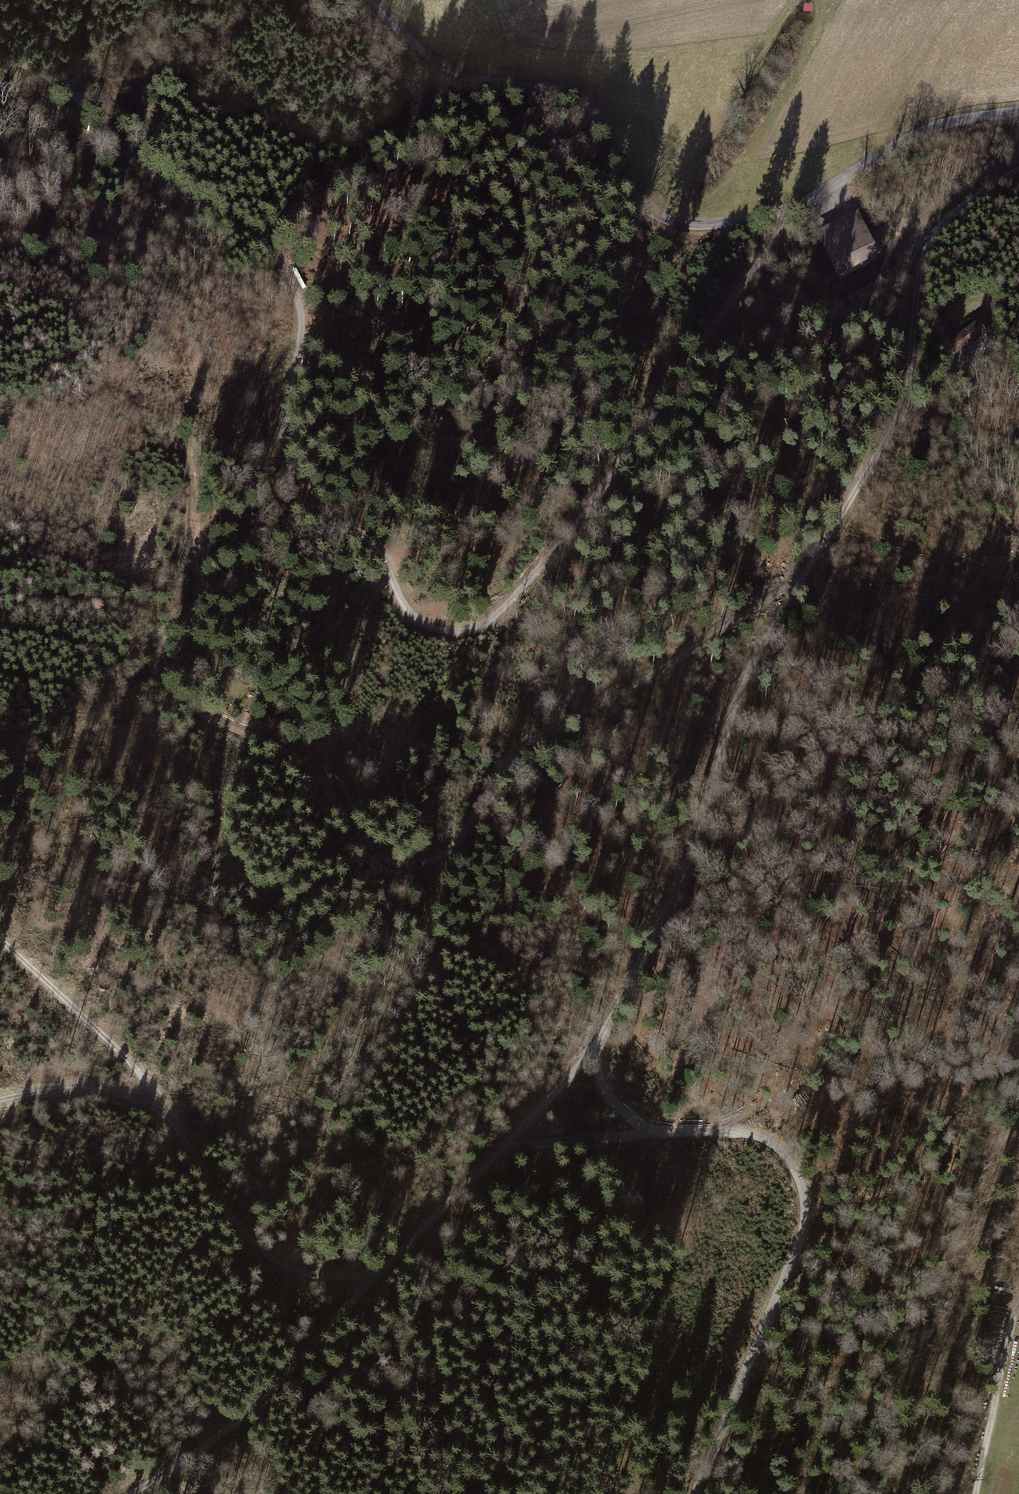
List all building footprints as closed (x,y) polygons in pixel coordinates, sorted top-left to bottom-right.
[(856,210),(814,232),(837,276),(879,254),(856,210)] [(947,339),(956,353),(988,333),(987,332),(990,330),(983,318),(980,320),(979,319),(947,339)]
